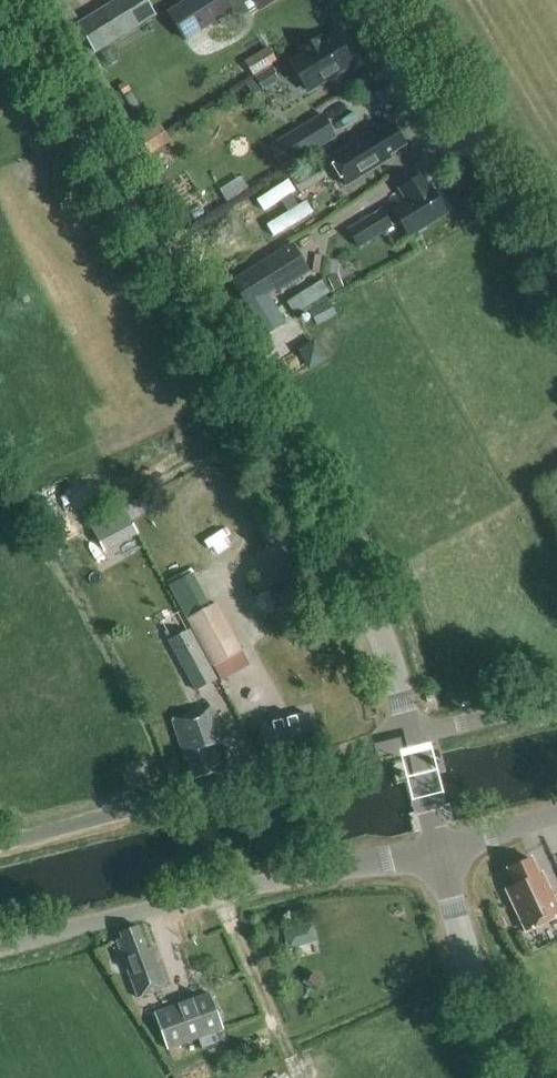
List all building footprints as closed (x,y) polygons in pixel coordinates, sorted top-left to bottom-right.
[(67,30),(83,57),(143,21),(130,0),(117,0),(67,30)] [(167,13),(184,42),(232,12),(233,13),(240,16),(246,15),(258,8),(259,10),(276,0),(188,0),(167,13)] [(357,66),(336,32),(323,40),(321,36),(298,50),(301,55),(289,62),(309,95),(357,66)] [(109,69),(121,62),(111,47),(100,54),(109,69)] [(244,63),(254,78),(278,62),(268,47),(244,63)] [(264,92),(279,82),(270,68),(254,78),(264,92)] [(126,84),(118,89),(124,98),(131,93),(126,84)] [(373,131),(328,158),(346,186),(390,159),(388,156),(405,146),(391,123),(375,134),(373,131)] [(145,146),(165,133),(158,124),(139,136),(145,146)] [(298,129),(283,138),(298,162),(302,159),(313,153),(298,129)] [(165,133),(145,146),(151,155),(171,143),(165,133)] [(327,177),(317,159),(289,177),(299,194),(327,177)] [(446,214),(422,176),(399,190),(406,201),(385,214),(382,210),(348,231),(358,248),(399,223),(409,238),(446,214)] [(263,337),(268,335),(261,324),(267,320),(258,305),(310,274),(293,245),(231,283),(263,337)] [(338,276),(329,280),(335,294),(344,289),(338,276)] [(316,325),(336,315),(329,302),(309,312),(316,325)] [(301,347),(311,367),(331,357),(321,337),(301,347)] [(548,501),(555,497),(550,488),(543,492),(548,501)] [(174,583),(191,613),(212,601),(195,570),(174,583)] [(145,593),(152,590),(148,580),(141,584),(145,593)] [(287,602),(279,586),(267,592),(275,608),(287,602)] [(216,603),(186,619),(213,668),(243,652),(216,603)] [(219,681),(212,669),(191,630),(168,642),(187,679),(195,693),(219,681)] [(213,707),(172,720),(186,761),(188,760),(195,779),(216,772),(214,768),(220,766),(213,746),(225,742),(213,707)] [(270,762),(293,756),(317,749),(308,714),(261,727),(270,762)] [(522,928),(556,912),(556,908),(541,871),(538,872),(531,856),(507,866),(514,882),(504,886),(522,928)] [(293,948),(322,940),(317,920),(288,927),(293,948)] [(147,949),(138,927),(120,934),(122,939),(116,941),(138,998),(166,987),(152,948),(147,949)] [(168,1052),(224,1031),(210,992),(154,1013),(168,1052)]
